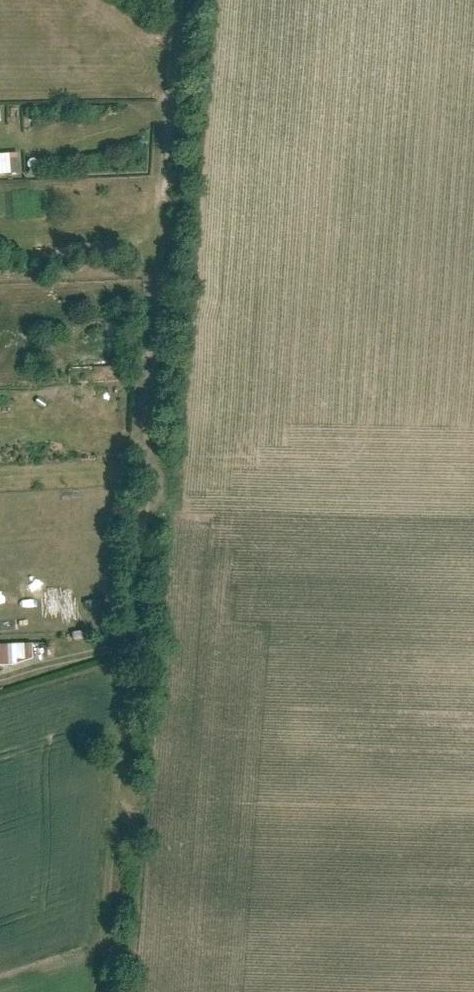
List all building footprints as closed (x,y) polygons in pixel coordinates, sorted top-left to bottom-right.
[(0,152),(0,173),(16,172),(15,151),(0,152)] [(0,647),(0,668),(13,668),(33,660),(33,647),(0,647)]
